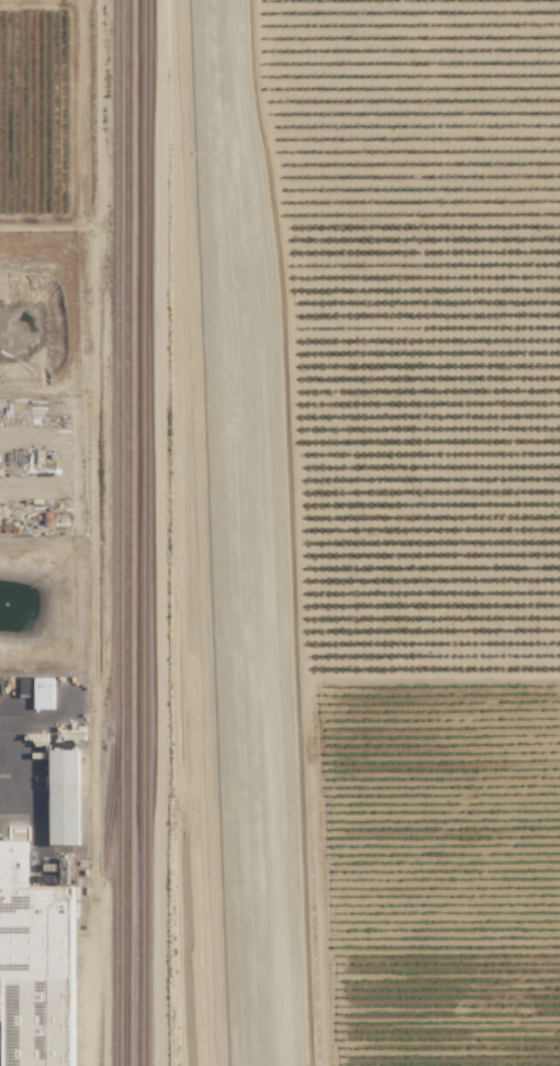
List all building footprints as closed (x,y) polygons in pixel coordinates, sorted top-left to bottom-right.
[(85,845),(84,750),(54,750),(54,791),(65,791),(65,803),(56,803),(56,834),(51,834),(51,845),(85,845)] [(80,888),(81,1065),(0,1065),(0,839),(32,839),(32,888),(80,888)]
